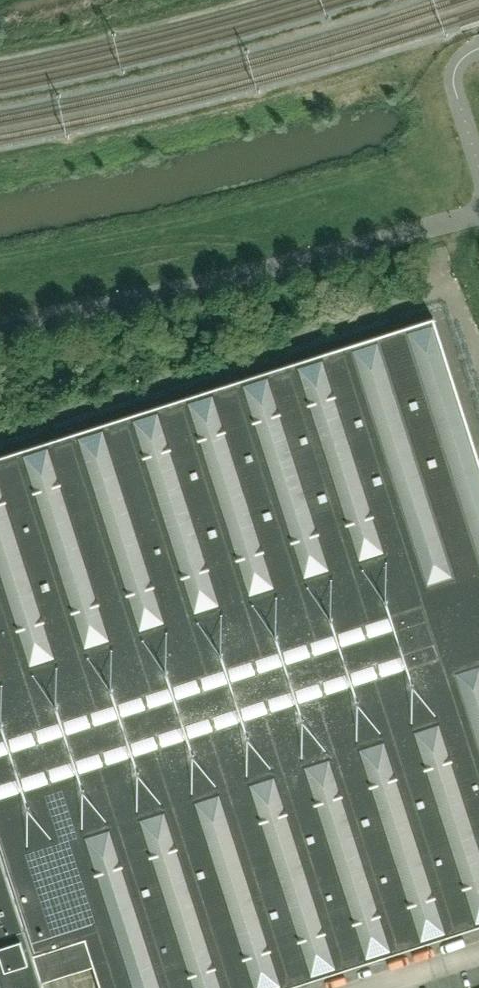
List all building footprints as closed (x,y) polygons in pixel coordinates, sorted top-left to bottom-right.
[(433,317),(0,456),(0,987),(51,987),(44,967),(89,952),(101,987),(282,987),(478,925),(478,461),(433,317)]
